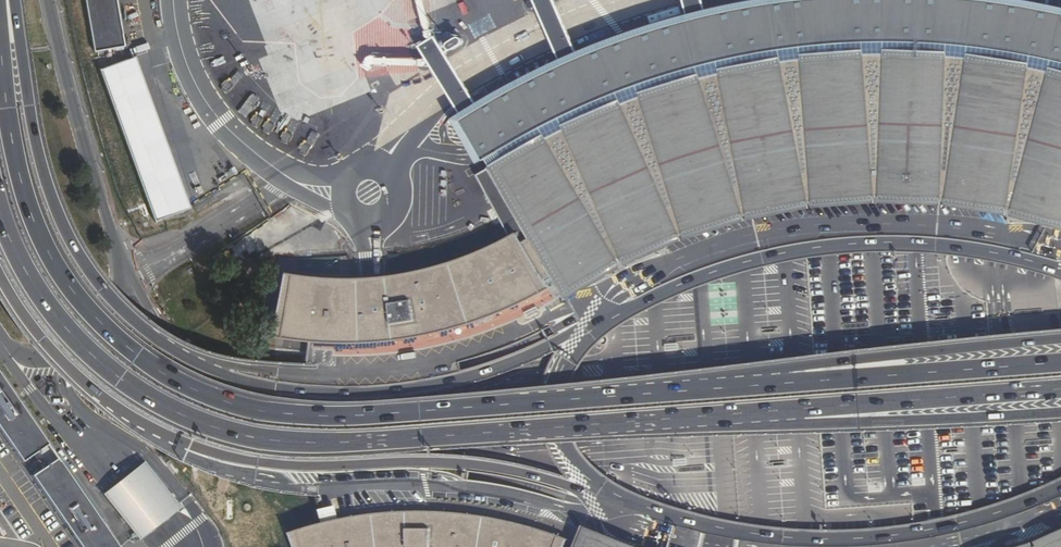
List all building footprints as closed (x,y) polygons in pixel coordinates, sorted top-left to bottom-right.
[(94,53),(124,47),(116,0),(85,0),(94,53)] [(817,22),(766,26),(710,36),(701,0),(679,0),(690,42),(634,58),(587,77),(570,38),(562,21),(570,18),(571,18),(579,15),(581,14),(581,12),(581,10),(581,8),(579,7),(578,6),(576,6),(567,9),(566,10),(559,13),(553,0),(532,0),(534,4),(552,46),(570,85),(525,104),(489,124),(468,90),(456,73),(462,69),(462,70),(463,70),(465,70),(473,65),(474,64),(474,62),(474,60),(473,59),(472,58),(470,57),(468,57),(460,61),(459,63),(459,64),(459,65),(453,68),(445,54),(450,51),(451,52),(453,52),(461,47),(462,46),(462,44),(462,42),(461,41),(460,39),(458,39),(456,39),(448,43),(447,44),(447,46),(447,47),(442,50),(433,36),(430,38),(418,45),(426,58),(452,99),(474,133),(465,140),(524,236),(515,239),(510,230),(470,248),(423,263),(372,275),(317,275),(278,269),(267,335),(329,342),(416,336),(486,316),(531,299),(553,282),(561,295),(617,263),(677,236),(741,215),(806,204),(834,200),(872,198),(938,201),(1003,210),(1060,226),(1060,38),(1019,29),(968,20),(970,0),(951,0),(950,19),(895,18),(837,20),(835,0),(816,0),(817,22)] [(133,70),(104,81),(155,222),(186,210),(133,70)] [(940,210),(941,204),(921,203),(883,201),(852,202),(822,205),(822,212),(848,210),(870,208),(894,208),(922,209),(940,210)] [(22,464),(46,447),(0,378),(0,432),(22,464)] [(79,546),(117,546),(56,461),(31,478),(79,546)] [(141,464),(102,495),(139,542),(179,511),(141,464)] [(556,546),(560,533),(538,526),(522,521),(469,510),(443,507),(393,508),(359,512),(319,521),(288,529),(294,546),(560,546),(556,546)] [(579,531),(573,546),(617,546),(579,531)] [(1028,546),(1060,546),(1060,532),(1028,546)]
